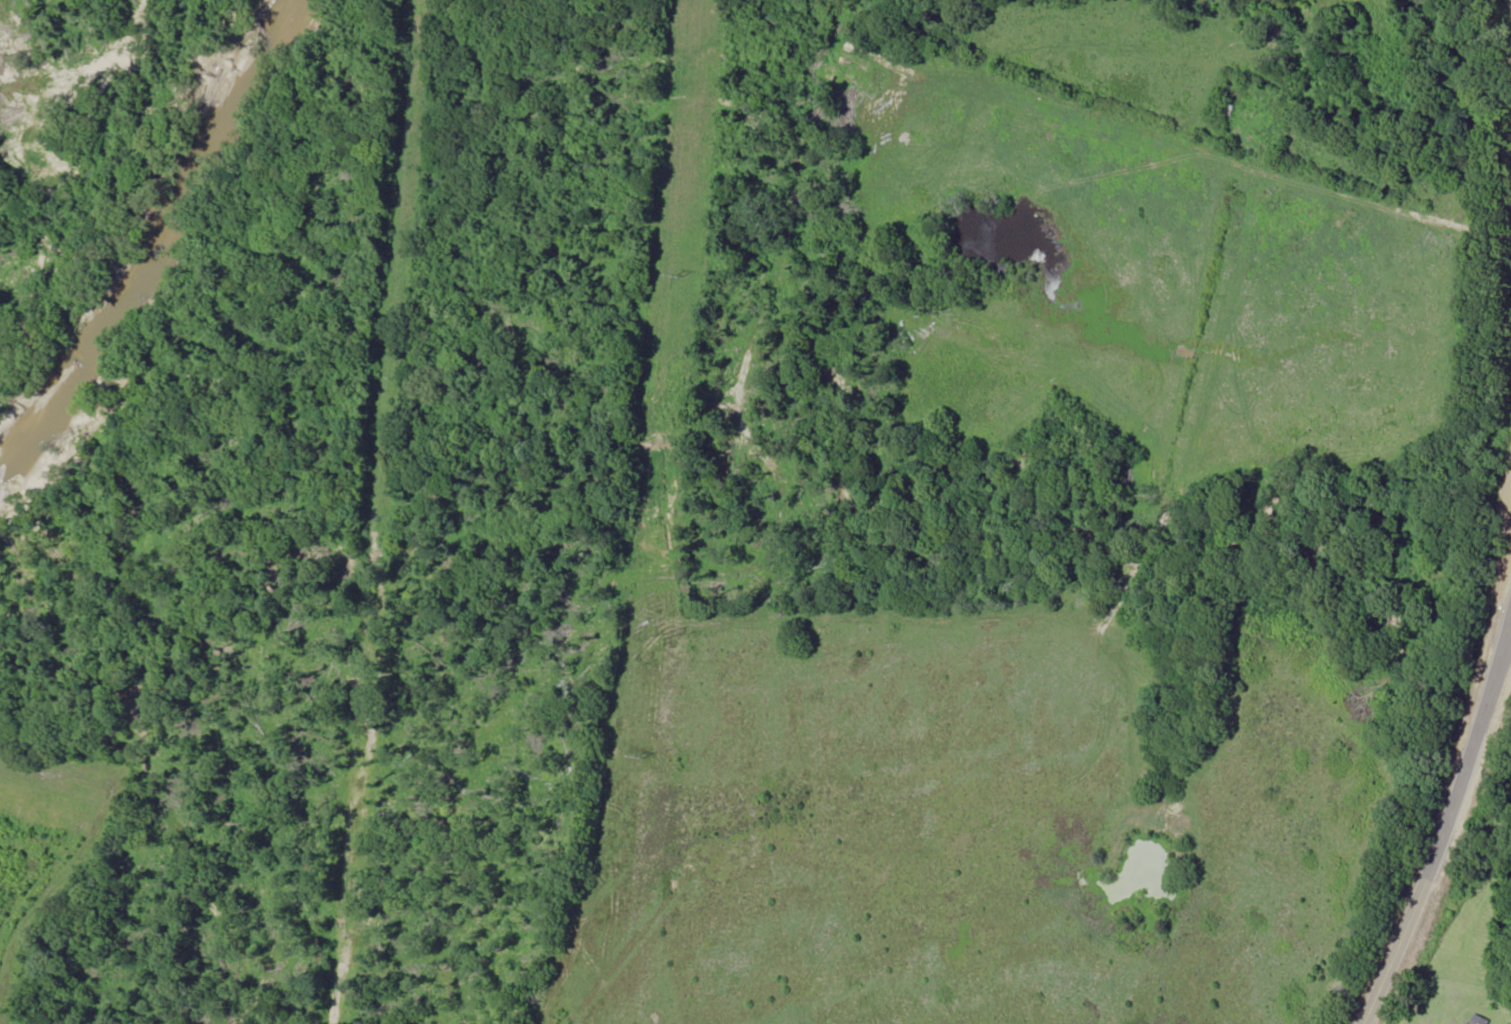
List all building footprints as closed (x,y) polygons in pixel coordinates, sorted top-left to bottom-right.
[(1495,1023),(1475,1015),(1471,1023),(1495,1023)]
